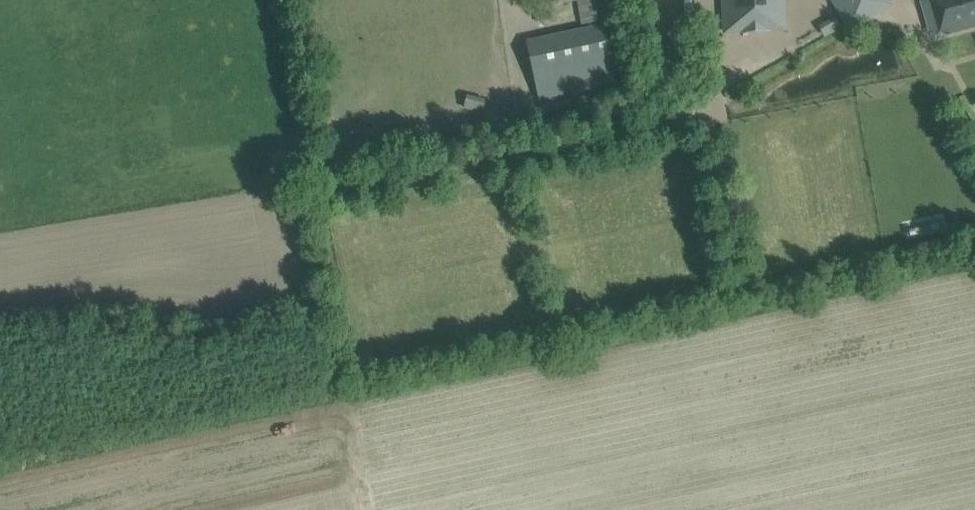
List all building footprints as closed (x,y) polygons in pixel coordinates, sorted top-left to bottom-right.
[(576,0),(581,24),(613,18),(609,0),(576,0)] [(725,32),(748,31),(748,25),(761,24),(762,30),(784,29),(783,0),(724,0),(725,32)] [(887,0),(833,0),(849,28),(890,4),(887,0)] [(940,32),(974,23),(974,0),(931,0),(935,13),(940,32)] [(526,40),(539,99),(618,82),(605,22),(526,40)]
